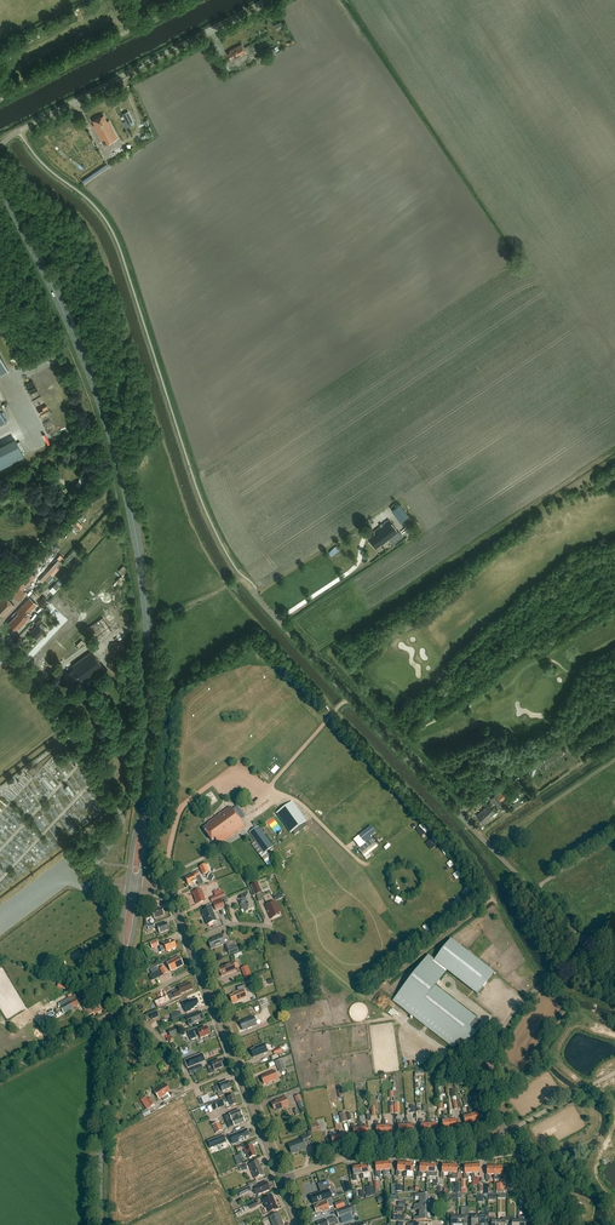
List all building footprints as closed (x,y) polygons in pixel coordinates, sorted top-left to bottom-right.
[(280,21),(274,24),(277,31),(283,28),(280,21)] [(242,45),(229,51),(230,53),(227,54),(230,59),(232,58),(233,61),(246,54),(242,45)] [(95,125),(93,125),(104,146),(118,138),(109,121),(107,123),(103,116),(93,121),(95,125)] [(9,372),(0,354),(0,377),(9,372)] [(29,375),(43,369),(42,366),(28,372),(29,375)] [(40,417),(47,413),(44,408),(37,411),(40,417)] [(0,448),(0,469),(24,457),(15,440),(0,448)] [(409,516),(400,504),(392,510),(401,522),(409,516)] [(72,524),(77,529),(81,525),(76,520),(72,524)] [(373,535),(368,539),(376,549),(388,539),(389,540),(398,533),(388,520),(374,532),(373,535)] [(15,583),(24,591),(37,577),(29,569),(15,583)] [(52,593),(60,587),(57,583),(49,589),(52,593)] [(15,584),(8,592),(17,601),(25,593),(15,584)] [(0,602),(0,615),(1,613),(4,616),(14,606),(5,597),(0,602)] [(43,608),(49,602),(44,597),(38,603),(43,608)] [(19,614),(9,624),(14,629),(17,627),(19,629),(26,621),(24,619),(37,605),(30,599),(17,612),(19,614)] [(109,614),(87,627),(96,640),(117,627),(109,614)] [(37,624),(43,619),(39,615),(34,621),(37,624)] [(42,629),(44,626),(41,623),(38,626),(37,625),(30,633),(36,639),(44,631),(42,629)] [(74,669),(66,675),(73,684),(81,678),(83,682),(96,673),(98,675),(105,670),(92,652),(72,666),(74,669)] [(108,668),(115,678),(122,673),(115,663),(108,668)] [(274,774),(280,768),(276,765),(270,771),(274,774)] [(506,804),(496,793),(490,799),(500,810),(506,804)] [(276,814),(290,834),(307,822),(292,802),(276,814)] [(488,805),(476,816),(481,822),(482,821),(484,823),(495,813),(488,805)] [(208,825),(202,829),(211,841),(214,839),(218,845),(244,827),(230,807),(207,824),(208,825)] [(422,823),(416,829),(423,836),(429,830),(422,823)] [(257,828),(249,833),(263,853),(271,847),(257,828)] [(432,846),(438,843),(435,837),(429,841),(432,846)] [(372,840),(359,850),(366,860),(371,856),(369,854),(377,847),(372,840)] [(199,867),(203,875),(209,873),(205,865),(199,867)] [(198,873),(185,879),(188,886),(197,882),(198,885),(203,883),(200,876),(198,873)] [(251,886),(255,896),(262,893),(258,883),(251,886)] [(466,888),(462,893),(468,897),(472,892),(466,888)] [(201,890),(192,893),(197,905),(205,901),(201,890)] [(212,903),(225,897),(223,893),(210,898),(212,903)] [(248,893),(241,896),(243,900),(239,901),(241,906),(242,906),(245,913),(254,909),(249,897),(250,897),(248,893)] [(284,898),(281,893),(273,896),(275,901),(284,898)] [(467,900),(463,894),(454,899),(459,906),(467,900)] [(222,900),(213,903),(216,911),(225,908),(222,900)] [(275,901),(265,906),(271,920),(279,916),(279,914),(280,913),(275,901)] [(211,908),(202,912),(207,925),(216,921),(211,908)] [(145,915),(145,919),(153,916),(154,920),(163,916),(161,909),(145,915)] [(162,924),(157,927),(159,934),(169,930),(166,923),(162,925),(162,924)] [(212,942),(208,943),(211,950),(225,944),(222,936),(211,940),(212,942)] [(435,986),(445,973),(440,969),(441,967),(476,995),(493,973),(450,940),(432,963),(426,958),(393,1001),(453,1048),(460,1039),(466,1044),(482,1023),(435,986)] [(157,941),(150,944),(152,949),(159,947),(157,941)] [(163,944),(163,946),(159,947),(161,952),(165,951),(166,952),(176,948),(173,941),(163,944)] [(236,946),(227,949),(230,955),(239,952),(236,946)] [(182,961),(182,960),(180,957),(179,958),(179,957),(167,964),(171,972),(183,966),(181,961),(182,961)] [(222,968),(219,970),(221,977),(236,971),(232,962),(222,966),(222,968)] [(244,978),(252,975),(249,965),(241,968),(244,978)] [(160,969),(163,976),(168,974),(165,967),(164,968),(164,967),(160,969)] [(152,975),(155,981),(161,977),(158,971),(152,975)] [(180,994),(192,990),(190,983),(178,988),(179,990),(168,994),(170,1000),(181,995),(180,994)] [(233,995),(229,997),(232,1004),(246,998),(243,990),(246,989),(244,986),(236,988),(238,992),(232,994),(233,995)] [(89,1016),(93,1013),(95,1016),(99,1013),(99,1012),(101,1011),(101,1012),(106,1010),(105,1007),(106,1007),(104,1002),(102,1003),(101,1000),(90,1006),(91,1009),(89,1010),(85,1002),(86,1002),(82,995),(70,1002),(73,1008),(82,1004),(84,1009),(86,1008),(87,1011),(89,1016)] [(168,996),(155,1002),(158,1009),(171,1003),(168,996)] [(197,1006),(196,1005),(198,1004),(196,999),(193,1001),(192,1000),(188,1001),(188,999),(181,1002),(185,1013),(191,1011),(191,1010),(194,1008),(194,1007),(197,1006)] [(171,1014),(173,1020),(182,1016),(179,1010),(171,1014)] [(203,1021),(200,1012),(185,1018),(188,1026),(203,1021)] [(243,1021),(243,1022),(240,1024),(243,1031),(257,1025),(253,1017),(243,1021)] [(170,1037),(178,1034),(175,1028),(168,1031),(170,1037)] [(200,1039),(209,1035),(210,1034),(208,1031),(207,1031),(206,1028),(198,1032),(197,1028),(188,1032),(191,1041),(199,1037),(200,1039)] [(264,1044),(254,1048),(254,1049),(251,1051),(253,1056),(253,1058),(255,1057),(267,1052),(264,1044)] [(203,1054),(185,1061),(188,1068),(205,1061),(203,1054)] [(208,1070),(211,1069),(213,1068),(214,1071),(222,1068),(220,1060),(211,1064),(211,1065),(207,1066),(208,1070)] [(286,1070),(282,1060),(275,1062),(279,1073),(286,1070)] [(195,1074),(204,1070),(201,1065),(193,1068),(195,1074)] [(275,1071),(262,1075),(263,1077),(261,1078),(263,1083),(264,1085),(266,1084),(278,1079),(275,1071)] [(231,1089),(228,1082),(219,1085),(220,1085),(216,1087),(213,1088),(215,1093),(216,1093),(218,1097),(223,1095),(222,1092),(231,1089)] [(162,1086),(153,1092),(158,1100),(166,1095),(165,1094),(170,1091),(165,1085),(162,1087),(162,1086)] [(198,1099),(200,1103),(201,1105),(204,1104),(205,1103),(210,1102),(208,1095),(198,1099)] [(235,1101),(233,1096),(227,1098),(222,1100),(215,1103),(217,1109),(225,1106),(224,1104),(229,1102),(230,1107),(237,1104),(236,1104),(237,1103),(236,1100),(235,1101)] [(272,1105),(273,1107),(274,1110),(276,1109),(276,1111),(289,1106),(285,1098),(273,1103),(274,1104),(272,1105)] [(141,1119),(151,1114),(149,1109),(138,1113),(141,1119)] [(239,1110),(224,1117),(226,1123),(242,1116),(239,1110)] [(471,1115),(473,1122),(480,1120),(478,1113),(473,1115),(471,1110),(469,1110),(470,1115),(471,1115)] [(464,1112),(461,1112),(462,1117),(463,1117),(465,1124),(473,1122),(471,1115),(470,1115),(465,1117),(464,1112)] [(449,1115),(449,1120),(450,1120),(450,1128),(459,1128),(458,1120),(452,1120),(452,1115),(449,1115)] [(242,1116),(226,1123),(229,1129),(244,1122),(242,1116)] [(444,1116),(441,1116),(442,1121),(443,1129),(450,1128),(450,1120),(449,1120),(445,1121),(444,1116)] [(427,1119),(427,1124),(428,1124),(429,1132),(436,1132),(436,1124),(430,1124),(430,1119),(427,1119)] [(400,1120),(397,1121),(397,1126),(398,1126),(398,1133),(406,1133),(406,1125),(405,1125),(400,1125),(400,1120)] [(405,1120),(405,1125),(406,1125),(406,1133),(414,1132),(414,1125),(408,1125),(408,1120),(405,1120)] [(422,1120),(419,1120),(419,1125),(420,1125),(421,1132),(429,1132),(428,1124),(427,1124),(422,1124),(422,1120)] [(383,1121),(383,1126),(384,1126),(384,1134),(392,1134),(391,1126),(386,1126),(385,1121),(383,1121)] [(384,1126),(383,1126),(378,1126),(378,1122),(375,1122),(375,1127),(376,1127),(376,1134),(384,1134),(384,1126)] [(212,1126),(216,1134),(223,1131),(220,1123),(212,1126)] [(360,1127),(362,1135),(369,1133),(368,1126),(363,1127),(362,1123),(359,1123),(360,1128),(360,1127)] [(360,1127),(360,1128),(355,1129),(354,1124),(351,1125),(352,1129),(353,1129),(354,1136),(362,1135),(360,1127)] [(249,1136),(246,1129),(237,1132),(238,1135),(234,1137),(236,1141),(240,1140),(240,1141),(246,1139),(245,1137),(249,1136)] [(338,1136),(340,1143),(348,1141),(346,1134),(340,1135),(339,1130),(336,1131),(338,1136)] [(338,1136),(333,1137),(332,1132),(329,1133),(330,1138),(331,1138),(332,1145),(340,1143),(338,1136)] [(226,1142),(223,1135),(207,1142),(210,1149),(226,1142)] [(302,1140),(288,1145),(292,1154),(306,1149),(304,1145),(309,1143),(306,1135),(301,1137),(302,1140)] [(326,1144),(315,1147),(318,1159),(323,1153),(328,1149),(326,1144)] [(252,1145),(243,1148),(245,1153),(246,1153),(248,1159),(256,1156),(252,1145)] [(258,1161),(249,1165),(254,1179),(264,1175),(258,1161)] [(383,1163),(384,1170),(383,1170),(383,1175),(386,1175),(385,1170),(391,1170),(391,1162),(383,1163)] [(376,1171),(375,1171),(376,1176),(379,1176),(378,1171),(383,1170),(384,1170),(383,1163),(375,1164),(376,1171)] [(396,1171),(396,1176),(399,1176),(399,1171),(404,1171),(405,1171),(405,1164),(397,1163),(397,1171),(396,1171)] [(404,1171),(404,1176),(406,1176),(407,1171),(413,1171),(413,1164),(405,1164),(405,1171),(404,1171)] [(418,1172),(418,1177),(421,1177),(421,1172),(426,1172),(427,1172),(427,1165),(420,1164),(419,1171),(418,1172)] [(364,1178),(363,1173),(369,1173),(368,1165),(360,1166),(361,1174),(360,1174),(361,1179),(364,1178)] [(426,1172),(426,1177),(429,1177),(429,1172),(435,1172),(435,1165),(427,1165),(427,1172),(426,1172)] [(441,1173),(441,1178),(443,1178),(444,1173),(448,1173),(449,1173),(450,1166),(442,1165),(442,1173),(441,1173)] [(356,1174),(360,1174),(361,1174),(360,1166),(353,1167),(354,1175),(353,1175),(354,1180),(356,1180),(356,1174)] [(457,1166),(450,1166),(449,1173),(448,1173),(448,1178),(449,1178),(449,1179),(457,1180),(457,1166)] [(464,1174),(464,1179),(467,1179),(466,1174),(471,1174),(472,1173),(472,1166),(464,1166),(464,1174)] [(472,1166),(472,1173),(471,1174),(472,1179),(474,1178),(474,1173),(480,1173),(480,1166),(472,1166)] [(487,1175),(486,1175),(486,1180),(488,1180),(488,1175),(493,1175),(494,1175),(494,1168),(487,1168),(487,1175)] [(502,1168),(494,1168),(494,1175),(494,1181),(504,1181),(504,1175),(502,1175),(502,1168)] [(322,1191),(310,1196),(313,1204),(331,1198),(328,1188),(329,1188),(327,1181),(317,1184),(319,1189),(321,1189),(322,1191)] [(267,1182),(253,1188),(257,1195),(270,1190),(267,1182)] [(349,1183),(343,1185),(346,1193),(352,1191),(349,1183)] [(238,1192),(240,1196),(250,1191),(248,1187),(238,1192)] [(272,1197),(263,1200),(268,1213),(276,1210),(278,1210),(277,1206),(276,1207),(272,1197)] [(247,1212),(259,1205),(257,1201),(248,1206),(245,1208),(247,1212)] [(319,1205),(314,1207),(316,1213),(321,1211),(321,1212),(330,1209),(327,1201),(318,1204),(319,1205)] [(343,1201),(334,1204),(337,1210),(345,1207),(343,1201)] [(350,1206),(336,1212),(339,1218),(352,1213),(350,1206)] [(467,1220),(467,1213),(468,1213),(467,1208),(461,1208),(461,1213),(461,1217),(457,1217),(457,1224),(464,1224),(464,1220),(467,1220)] [(447,1213),(447,1221),(450,1220),(450,1224),(457,1224),(457,1217),(453,1217),(453,1213),(447,1213)] [(477,1217),(474,1217),(474,1213),(467,1213),(467,1220),(471,1220),(471,1224),(478,1224),(477,1217)] [(477,1217),(478,1224),(484,1224),(484,1220),(488,1220),(488,1217),(488,1213),(481,1213),(481,1217),(477,1217)] [(269,1217),(272,1224),(283,1224),(279,1214),(269,1217)]
